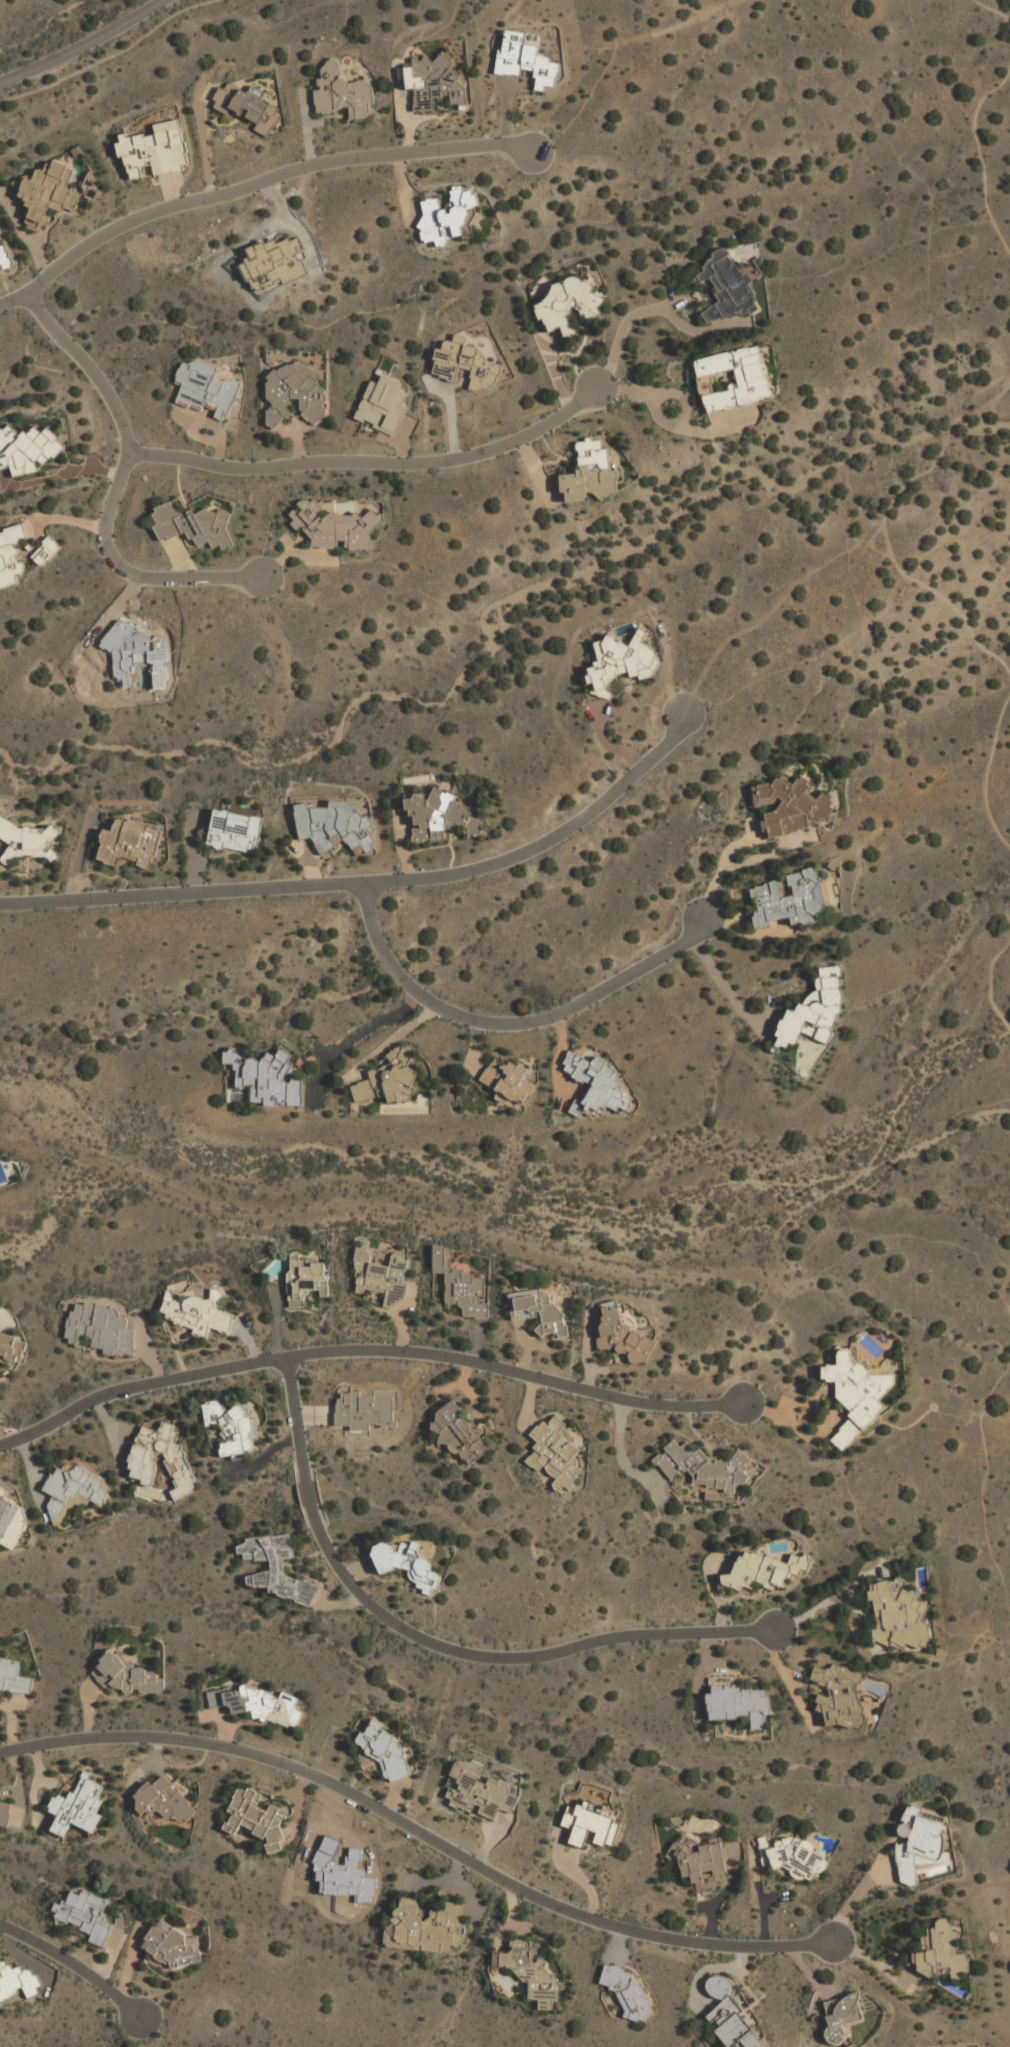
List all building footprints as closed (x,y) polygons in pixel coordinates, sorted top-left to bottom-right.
[(494,74),(519,76),(520,69),(535,71),(533,90),(543,91),(544,86),(554,87),(556,62),(548,62),(549,56),(536,55),(537,46),(522,44),(523,32),(504,30),(502,50),(497,49),(494,74)] [(414,112),(432,110),(431,98),(449,96),(450,106),(465,105),(463,84),(458,85),(457,72),(450,73),(448,56),(412,59),(412,67),(404,67),(405,89),(412,88),(414,112)] [(316,112),(348,109),(349,119),(369,117),(368,104),(373,104),(371,80),(341,83),(339,62),(320,63),(321,78),(317,78),(318,90),(314,90),(316,112)] [(267,137),(279,109),(259,100),(262,92),(250,87),(247,93),(228,84),(226,90),(219,87),(211,107),(226,114),(229,108),(245,115),(244,117),(257,123),(253,131),(267,137)] [(152,124),(177,118),(183,142),(185,142),(187,152),(185,153),(188,164),(183,165),(184,170),(172,173),(171,171),(154,175),(151,164),(139,167),(141,177),(130,179),(129,172),(127,172),(126,165),(124,166),(122,156),(118,157),(115,143),(120,142),(118,135),(125,133),(126,138),(143,134),(144,137),(155,134),(152,124)] [(73,171),(66,188),(70,189),(70,187),(75,189),(74,191),(80,194),(73,211),(63,207),(62,211),(48,206),(44,216),(47,217),(44,225),(43,224),(41,227),(38,226),(36,231),(27,227),(28,224),(25,223),(31,207),(25,205),(27,201),(24,200),(24,198),(17,196),(20,189),(19,188),(23,178),(24,179),(25,177),(31,179),(35,168),(39,169),(39,168),(43,170),(46,162),(51,164),(53,161),(66,166),(66,168),(73,171)] [(420,203),(423,208),(418,229),(425,244),(434,240),(437,246),(445,243),(448,224),(454,238),(460,235),(471,237),(471,233),(469,229),(473,209),(473,207),(477,205),(471,189),(463,193),(461,188),(452,186),(448,205),(441,209),(436,199),(431,198),(420,203)] [(10,268),(7,243),(0,244),(0,269),(10,268)] [(706,321),(753,312),(757,309),(753,302),(750,290),(746,284),(747,283),(724,246),(711,254),(712,258),(703,264),(705,271),(691,279),(695,286),(707,279),(710,278),(714,286),(718,302),(701,313),(706,321)] [(575,333),(570,314),(571,309),(591,317),(597,315),(604,299),(589,293),(592,285),(574,277),(553,283),(545,301),(534,304),(538,318),(544,321),(548,332),(561,328),(563,336),(575,333)] [(431,377),(455,380),(457,368),(470,370),(468,388),(494,391),(497,363),(479,360),(480,347),(465,345),(466,336),(454,334),(453,341),(442,340),(441,349),(435,348),(431,377)] [(694,357),(703,411),(771,400),(762,346),(694,357)] [(176,404),(201,411),(202,406),(216,410),(214,417),(227,421),(238,383),(215,377),(217,367),(182,357),(175,383),(181,385),(176,404)] [(292,411),(287,405),(287,399),(300,399),(300,412),(312,425),(324,414),(324,391),(318,383),(318,376),(308,366),(279,366),(266,377),(266,398),(272,405),(265,411),(265,422),(272,429),(292,411)] [(370,380),(354,419),(395,435),(406,407),(401,406),(406,392),(400,389),(402,382),(381,374),(378,383),(370,380)] [(5,467),(0,468),(0,428),(1,427),(3,429),(8,423),(20,434),(23,430),(26,433),(34,425),(41,432),(46,426),(58,437),(56,440),(63,447),(53,457),(51,456),(36,472),(27,475),(26,473),(14,476),(10,463),(4,464),(5,467)] [(575,441),(578,473),(558,475),(560,493),(564,493),(565,502),(585,500),(584,497),(615,493),(611,449),(601,450),(600,440),(590,441),(589,440),(575,441)] [(168,539),(166,536),(160,540),(153,527),(158,525),(152,514),(156,512),(154,508),(169,501),(173,508),(177,505),(184,518),(188,516),(185,512),(191,509),(194,514),(204,509),(217,513),(218,510),(230,513),(224,529),(233,545),(230,547),(228,544),(222,547),(219,542),(211,546),(208,540),(199,545),(198,543),(196,544),(192,537),(189,539),(185,532),(181,533),(181,532),(168,539)] [(372,550),(374,515),(315,511),(315,502),(300,501),(299,512),(292,511),(291,528),(309,529),(308,547),(335,549),(336,540),(345,541),(344,549),(372,550)] [(17,583),(0,588),(0,530),(22,523),(26,538),(21,539),(15,547),(20,551),(15,556),(16,562),(18,564),(19,562),(25,567),(23,568),(25,569),(20,575),(17,573),(16,576),(17,583)] [(41,567),(59,547),(48,537),(30,557),(41,567)] [(611,698),(612,684),(617,673),(626,674),(633,677),(636,677),(638,678),(649,678),(658,662),(658,652),(641,644),(646,632),(640,630),(637,629),(629,645),(606,634),(602,641),(596,641),(595,661),(592,668),(589,668),(587,673),(586,683),(595,684),(590,693),(601,698),(611,698)] [(756,808),(783,799),(776,810),(758,816),(763,832),(768,831),(770,839),(814,825),(817,820),(825,818),(831,808),(827,796),(822,792),(817,799),(806,792),(811,783),(802,777),(795,780),(793,784),(781,776),(776,778),(775,780),(750,788),(756,808)] [(412,842),(421,842),(423,838),(443,839),(443,828),(466,828),(467,829),(467,835),(480,835),(480,823),(469,817),(472,810),(453,800),(453,794),(447,793),(434,787),(427,800),(415,793),(412,798),(405,798),(405,811),(413,816),(413,826),(412,826),(412,842)] [(294,808),(300,840),(311,838),(320,854),(345,840),(353,854),(367,852),(373,848),(371,837),(367,829),(372,826),(366,816),(360,817),(352,802),(294,808)] [(207,846),(256,853),(261,817),(212,810),(207,846)] [(2,839),(10,843),(1,860),(6,866),(11,861),(18,848),(49,865),(59,856),(49,847),(54,839),(60,833),(51,824),(43,832),(37,829),(35,831),(0,816),(0,837),(2,839)] [(148,870),(161,831),(116,817),(111,831),(104,829),(95,860),(112,865),(116,856),(137,863),(136,866),(148,870)] [(780,882),(749,886),(751,899),(756,898),(758,910),(752,911),(755,928),(768,926),(768,921),(790,918),(791,925),(817,921),(816,911),(824,910),(818,868),(788,873),(791,896),(782,897),(780,882)] [(826,1043),(830,1032),(830,1031),(839,1005),(839,966),(819,967),(819,974),(815,983),(815,992),(808,992),(804,1003),(798,1004),(795,1011),(786,1008),(776,1033),(777,1040),(774,1045),(776,1046),(795,1046),(800,1032),(826,1043)] [(355,1102),(386,1095),(388,1104),(416,1098),(409,1070),(413,1069),(407,1046),(386,1051),(390,1065),(368,1071),(370,1080),(350,1084),(355,1102)] [(301,1106),(301,1080),(293,1076),(292,1054),(279,1049),(276,1056),(265,1052),(262,1060),(238,1051),(223,1051),(223,1064),(235,1064),(235,1087),(250,1087),(250,1102),(258,1102),(268,1106),(301,1106)] [(591,1086),(582,1103),(575,1099),(568,1112),(578,1117),(583,1112),(587,1115),(591,1108),(601,1113),(608,1106),(616,1111),(619,1107),(626,1111),(632,1100),(623,1091),(618,1089),(614,1084),(620,1072),(611,1067),(606,1063),(595,1057),(591,1062),(569,1050),(562,1064),(573,1077),(591,1086)] [(479,1080),(498,1092),(494,1098),(503,1104),(507,1096),(521,1105),(533,1086),(521,1078),(526,1070),(509,1060),(504,1068),(491,1060),(479,1080)] [(445,1273),(444,1305),(463,1306),(462,1317),(487,1318),(488,1300),(482,1300),(483,1278),(470,1278),(471,1274),(461,1273),(461,1269),(450,1268),(451,1248),(433,1247),(432,1273),(445,1273)] [(352,1293),(363,1294),(364,1289),(385,1293),(383,1303),(402,1306),(406,1282),(403,1282),(407,1257),(391,1255),(389,1266),(368,1263),(370,1250),(359,1248),(352,1293)] [(287,1307),(304,1308),(305,1290),(319,1290),(319,1296),(324,1297),(326,1260),(298,1259),(298,1256),(289,1255),(287,1307)] [(508,1293),(511,1319),(540,1315),(542,1326),(537,1327),(538,1335),(557,1333),(558,1337),(566,1337),(561,1302),(550,1303),(549,1294),(540,1295),(540,1289),(508,1293)] [(235,1311),(166,1291),(158,1316),(194,1327),(192,1334),(207,1338),(210,1328),(229,1333),(235,1311)] [(655,1341),(621,1325),(618,1304),(613,1301),(601,1303),(603,1317),(599,1326),(600,1334),(596,1341),(597,1348),(601,1350),(611,1348),(622,1354),(627,1353),(628,1361),(633,1363),(644,1361),(655,1341)] [(133,1356),(134,1330),(126,1329),(127,1317),(114,1316),(114,1306),(70,1303),(67,1345),(84,1347),(85,1339),(92,1339),(92,1347),(103,1348),(103,1354),(133,1356)] [(15,1361),(21,1358),(26,1340),(0,1334),(0,1358),(15,1361)] [(842,1451),(885,1408),(877,1400),(893,1384),(893,1375),(870,1375),(850,1355),(849,1349),(841,1349),(836,1353),(836,1365),(826,1365),(821,1369),(821,1376),(827,1382),(835,1382),(835,1397),(849,1410),(849,1419),(829,1439),(842,1451)] [(465,1467),(489,1449),(453,1399),(434,1414),(438,1420),(431,1425),(440,1437),(442,1436),(465,1467)] [(223,1456),(254,1452),(252,1440),(258,1439),(255,1417),(245,1418),(243,1406),(225,1408),(224,1400),(202,1403),(205,1426),(219,1424),(223,1456)] [(582,1466),(572,1460),(579,1449),(569,1443),(573,1435),(563,1429),(566,1424),(553,1416),(548,1424),(540,1420),(530,1436),(537,1441),(525,1463),(539,1471),(541,1468),(557,1478),(551,1488),(564,1496),(582,1466)] [(149,1486),(156,1469),(153,1459),(154,1455),(164,1452),(174,1489),(170,1490),(173,1499),(191,1494),(194,1487),(182,1446),(173,1442),(176,1435),(173,1426),(173,1425),(162,1421),(158,1431),(142,1425),(128,1460),(131,1471),(129,1476),(140,1480),(141,1483),(149,1486)] [(692,1482),(706,1486),(724,1490),(725,1492),(733,1494),(736,1483),(744,1485),(747,1475),(745,1473),(748,1459),(739,1449),(732,1456),(730,1462),(718,1459),(712,1464),(702,1452),(693,1450),(686,1442),(680,1447),(673,1439),(663,1448),(669,1456),(659,1453),(652,1459),(671,1480),(681,1470),(689,1472),(693,1477),(692,1482)] [(101,1507),(108,1492),(100,1488),(104,1479),(75,1466),(72,1474),(55,1466),(43,1491),(62,1499),(66,1490),(101,1507)] [(14,1549),(29,1511),(1,1499),(5,1491),(0,1490),(0,1544),(14,1549)] [(311,1606),(317,1585),(299,1579),(298,1579),(284,1575),(282,1559),(292,1558),(289,1533),(246,1539),(244,1544),(236,1546),(237,1553),(243,1554),(244,1560),(256,1559),(269,1563),(271,1572),(246,1575),(247,1585),(256,1588),(268,1586),(269,1593),(271,1593),(311,1606)] [(380,1574),(396,1567),(406,1569),(411,1581),(417,1582),(422,1594),(433,1596),(438,1573),(430,1572),(432,1561),(421,1559),(417,1550),(419,1543),(406,1541),(397,1545),(383,1542),(373,1546),(372,1554),(380,1574)] [(788,1563),(741,1549),(733,1577),(723,1574),(719,1585),(740,1591),(742,1585),(752,1588),(753,1583),(773,1588),(774,1585),(783,1588),(787,1573),(798,1576),(800,1569),(805,1570),(808,1558),(791,1553),(788,1563)] [(925,1646),(928,1637),(927,1624),(921,1621),(928,1605),(919,1601),(918,1594),(906,1588),(905,1581),(896,1577),(894,1581),(872,1583),(867,1592),(868,1600),(874,1602),(876,1628),(872,1628),(872,1640),(890,1647),(910,1645),(913,1647),(925,1646)] [(160,1688),(115,1645),(89,1673),(105,1688),(111,1681),(127,1696),(137,1685),(151,1698),(160,1688)] [(0,1658),(0,1691),(30,1696),(33,1678),(18,1676),(21,1661),(0,1658)] [(865,1672),(830,1665),(829,1670),(813,1666),(810,1682),(829,1686),(827,1696),(818,1694),(815,1710),(826,1713),(824,1722),(853,1728),(865,1672)] [(206,1691),(209,1708),(229,1705),(231,1714),(251,1711),(253,1719),(254,1719),(263,1721),(267,1721),(288,1727),(297,1725),(301,1712),(294,1710),(297,1697),(281,1692),(280,1696),(242,1685),(206,1691)] [(707,1720),(750,1718),(751,1730),(765,1729),(764,1715),(770,1715),(769,1696),(762,1696),(762,1685),(711,1688),(711,1693),(706,1693),(707,1720)] [(404,1775),(411,1762),(401,1757),(405,1750),(392,1742),(395,1737),(380,1728),(382,1724),(372,1718),(364,1733),(361,1731),(353,1745),(387,1764),(381,1775),(397,1784),(403,1774),(404,1775)] [(483,1766),(455,1758),(450,1776),(458,1779),(455,1789),(449,1787),(444,1802),(474,1811),(473,1813),(494,1819),(497,1808),(511,1813),(516,1797),(506,1794),(510,1782),(489,1776),(486,1784),(478,1781),(483,1766)] [(93,1833),(101,1815),(97,1813),(102,1801),(98,1799),(103,1784),(80,1775),(70,1800),(54,1794),(47,1811),(57,1815),(50,1832),(64,1837),(70,1823),(93,1833)] [(148,1781),(132,1796),(139,1803),(134,1807),(142,1816),(152,1807),(166,1821),(172,1816),(180,1824),(195,1810),(163,1775),(152,1785),(148,1781)] [(241,1825),(244,1826),(259,1837),(268,1840),(265,1848),(278,1853),(288,1811),(270,1805),(266,1810),(256,1807),(261,1795),(259,1794),(237,1786),(228,1811),(232,1814),(223,1826),(222,1830),(234,1834),(241,1825)] [(611,1847),(618,1818),(601,1813),(602,1807),(577,1801),(574,1814),(564,1812),(561,1826),(572,1829),(569,1844),(582,1847),(586,1830),(596,1832),(593,1842),(611,1847)] [(0,1805),(0,1826),(6,1827),(11,1807),(0,1805)] [(951,1872),(949,1854),(944,1852),(941,1828),(945,1818),(910,1806),(906,1806),(902,1819),(897,1832),(898,1835),(908,1838),(907,1842),(895,1844),(899,1882),(910,1886),(916,1885),(914,1872),(924,1875),(951,1872)] [(725,1870),(720,1840),(696,1844),(694,1835),(678,1837),(679,1844),(674,1845),(680,1877),(690,1876),(691,1883),(702,1881),(701,1874),(725,1870)] [(822,1851),(814,1852),(811,1836),(775,1842),(776,1847),(768,1849),(771,1870),(790,1867),(792,1881),(814,1877),(813,1873),(826,1871),(822,1851)] [(107,1900),(69,1889),(64,1905),(57,1903),(52,1918),(81,1927),(80,1931),(90,1935),(88,1942),(104,1947),(111,1924),(100,1921),(107,1900)] [(463,1904),(446,1903),(445,1911),(429,1910),(429,1920),(417,1919),(418,1899),(400,1897),(399,1909),(388,1908),(386,1948),(452,1953),(452,1945),(460,1946),(463,1904)] [(201,1944),(159,1918),(140,1948),(174,1969),(177,1963),(187,1968),(192,1958),(201,1944)] [(950,1966),(951,1977),(967,1975),(965,1953),(956,1954),(954,1931),(950,1932),(949,1918),(935,1920),(936,1927),(926,1928),(927,1936),(921,1936),(922,1952),(913,1953),(915,1975),(939,1974),(939,1967),(950,1966)] [(528,1982),(528,1999),(538,2000),(537,2010),(551,2010),(551,2000),(557,2000),(557,1973),(542,1972),(542,1960),(530,1960),(530,1940),(511,1940),(510,1952),(493,1951),(493,1967),(518,1968),(518,1981),(528,1982)] [(5,1998),(23,1987),(26,1997),(36,1995),(39,1984),(38,1982),(30,1970),(22,1972),(19,1966),(12,1969),(6,1960),(0,1962),(0,2000),(5,1998)] [(618,2016),(646,2023),(652,2000),(643,1998),(645,1988),(637,1986),(639,1975),(603,1966),(599,1985),(624,1991),(618,2016)] [(728,1996),(736,1990),(721,1971),(704,1984),(720,2005),(705,2015),(714,2027),(713,2028),(727,2046),(733,2046),(741,2041),(746,2046),(760,2046),(764,2044),(728,1996)] [(822,2001),(830,2043),(845,2040),(842,2023),(862,2019),(857,1994),(822,2001)]
